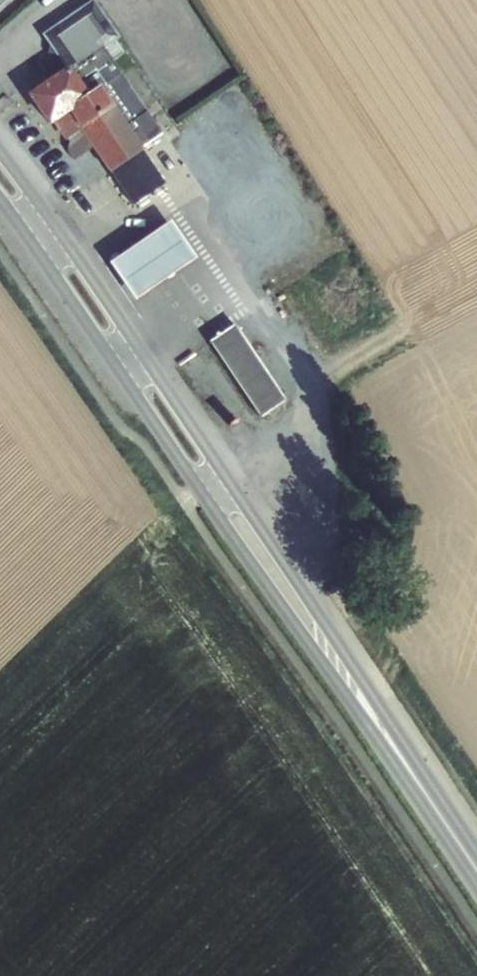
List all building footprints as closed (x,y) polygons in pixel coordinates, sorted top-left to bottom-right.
[(54,125),(66,143),(118,110),(102,87),(91,95),(72,68),(28,96),(50,127),(54,125)] [(163,218),(100,260),(125,298),(189,256),(163,218)] [(260,419),(293,397),(238,316),(206,338),(260,419)]
